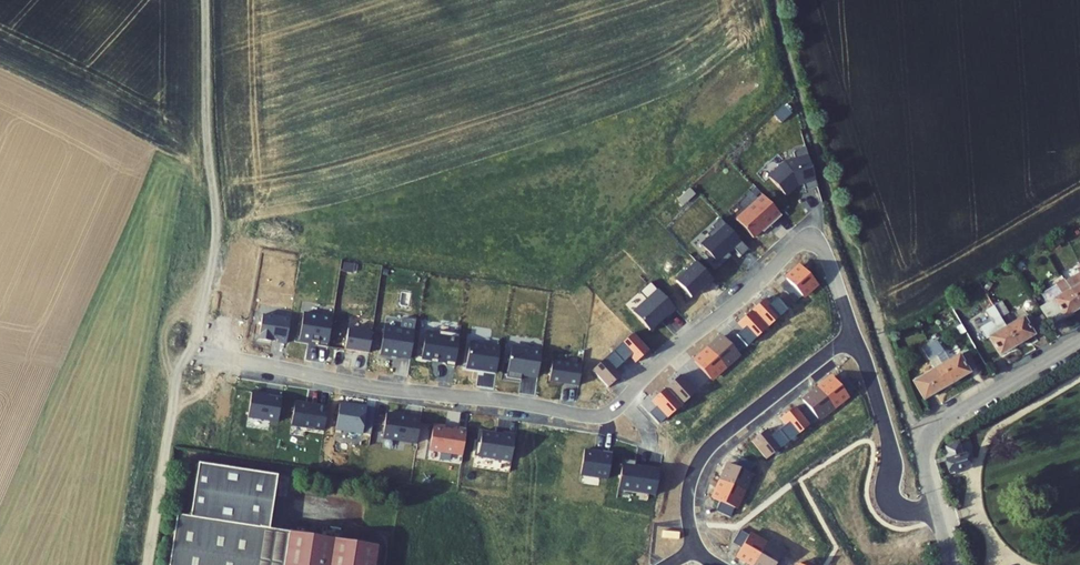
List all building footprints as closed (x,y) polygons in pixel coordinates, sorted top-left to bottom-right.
[(785,162),(769,177),(787,197),(798,187),(804,185),(806,191),(817,187),(806,148),(796,150),(793,153),(795,160),(785,162)] [(755,240),(782,216),(763,196),(736,220),(755,240)] [(749,249),(721,219),(713,226),(714,228),(708,234),(711,238),(702,245),(707,251),(704,254),(712,263),(715,260),(721,266),(731,256),(729,254),(734,249),(741,256),(749,249)] [(675,282),(691,298),(703,286),(704,286),(711,279),(696,261),(675,282)] [(822,282),(806,264),(792,277),(797,283),(807,294),(808,295),(822,282)] [(1062,274),(1065,279),(1073,274),(1072,272),(1070,269),(1062,274)] [(1079,305),(1079,286),(1073,274),(1065,279),(1057,283),(1060,291),(1044,300),(1055,319),(1079,305)] [(677,311),(651,282),(640,292),(648,300),(634,313),(652,333),(663,323),(661,321),(666,316),(668,319),(677,311)] [(801,300),(807,294),(797,283),(791,289),(801,300)] [(997,316),(1005,311),(999,301),(993,290),(985,295),(997,316)] [(1009,312),(1019,307),(1016,302),(1012,304),(1008,296),(999,301),(1005,311),(1007,310),(1009,312)] [(765,299),(751,311),(767,328),(780,316),(770,305),(765,299)] [(770,305),(780,316),(788,310),(777,299),(770,305)] [(754,340),(767,328),(751,311),(738,323),(744,329),(754,340)] [(1022,339),(1046,325),(1038,312),(1028,317),(1025,313),(1011,321),(1022,339)] [(332,319),(303,314),(299,339),(328,344),(332,319)] [(291,320),(263,315),(259,339),(287,343),(291,320)] [(1004,349),(1022,339),(1011,321),(994,331),(1004,349)] [(347,327),(343,348),(367,352),(371,331),(347,327)] [(415,331),(385,327),(381,354),(410,359),(415,331)] [(744,329),(736,336),(746,347),(754,340),(744,329)] [(440,335),(426,333),(422,357),(439,360),(438,362),(446,363),(446,365),(455,366),(455,364),(455,362),(459,338),(460,334),(440,331),(440,335)] [(613,351),(623,362),(630,356),(636,362),(649,350),(633,333),(613,351)] [(956,378),(979,365),(969,346),(953,355),(940,333),(933,337),(956,378)] [(723,336),(709,349),(725,366),(739,354),(729,342),(723,336)] [(729,342),(739,354),(746,347),(736,336),(729,342)] [(956,378),(933,337),(924,343),(937,365),(917,376),(928,394),(956,378)] [(501,348),(470,343),(467,368),(485,371),(485,372),(497,374),(501,348)] [(525,350),(512,348),(508,377),(521,379),(522,373),(528,373),(528,374),(538,376),(542,352),(536,351),(536,349),(525,348),(525,350)] [(725,366),(709,349),(695,362),(696,363),(711,379),(725,366)] [(613,351),(593,369),(608,387),(622,375),(616,368),(623,362),(613,351)] [(581,367),(553,362),(550,382),(578,386),(581,367)] [(696,363),(689,369),(698,380),(705,373),(696,363)] [(681,376),(691,387),(698,380),(689,369),(681,376)] [(676,370),(662,383),(677,400),(691,387),(681,376),(676,370)] [(832,377),(817,389),(831,407),(847,395),(846,395),(837,383),(832,377)] [(837,383),(846,395),(854,389),(845,377),(837,383)] [(677,400),(662,383),(647,395),(653,401),(662,412),(663,413),(677,400)] [(831,407),(817,389),(803,400),(808,406),(817,418),(831,407)] [(266,395),(252,393),(248,417),(278,422),(281,400),(266,397),(266,395)] [(662,412),(653,401),(645,408),(655,419),(662,412)] [(292,425),(307,427),(307,429),(316,431),(316,429),(325,430),(328,408),(296,403),(292,425)] [(366,408),(341,404),(337,430),(363,433),(366,408)] [(809,424),(817,418),(808,406),(800,412),(809,424)] [(785,425),(778,430),(787,442),(808,425),(794,407),(779,418),(785,425)] [(420,419),(387,415),(384,439),(417,444),(420,419)] [(961,446),(962,450),(981,444),(974,424),(971,425),(970,419),(956,424),(958,431),(952,433),(957,447),(961,446)] [(478,435),(476,448),(512,454),(516,428),(504,426),(503,428),(483,425),(481,436),(478,435)] [(458,429),(434,426),(430,451),(462,456),(466,430),(467,427),(458,426),(458,429)] [(750,441),(765,459),(787,442),(778,430),(770,436),(765,429),(750,441)] [(603,452),(584,449),(581,474),(601,477),(601,479),(608,480),(612,452),(603,450),(603,452)] [(281,470),(202,457),(195,508),(259,520),(269,522),(281,470)] [(737,466),(750,472),(754,463),(741,457),(737,466)] [(636,462),(623,460),(618,489),(655,495),(659,470),(635,467),(636,462)] [(729,463),(721,480),(743,490),(751,472),(750,472),(737,466),(729,463)] [(743,490),(721,480),(713,498),(720,501),(734,507),(735,507),(743,490)] [(734,507),(720,501),(716,510),(730,516),(734,507)] [(177,505),(169,564),(251,564),(259,520),(195,508),(177,505)] [(259,520),(251,564),(280,564),(287,525),(269,522),(259,520)] [(287,525),(280,564),(371,564),(376,541),(287,525)] [(731,545),(739,550),(746,537),(738,532),(731,545)] [(753,564),(764,544),(748,535),(746,537),(739,550),(736,555),(753,564)] [(764,544),(753,564),(754,564),(774,564),(781,554),(764,544)] [(789,559),(781,554),(774,564),(786,564),(789,559)] [(1024,560),(1012,564),(1008,554),(996,558),(998,564),(1026,564),(1024,560)]
